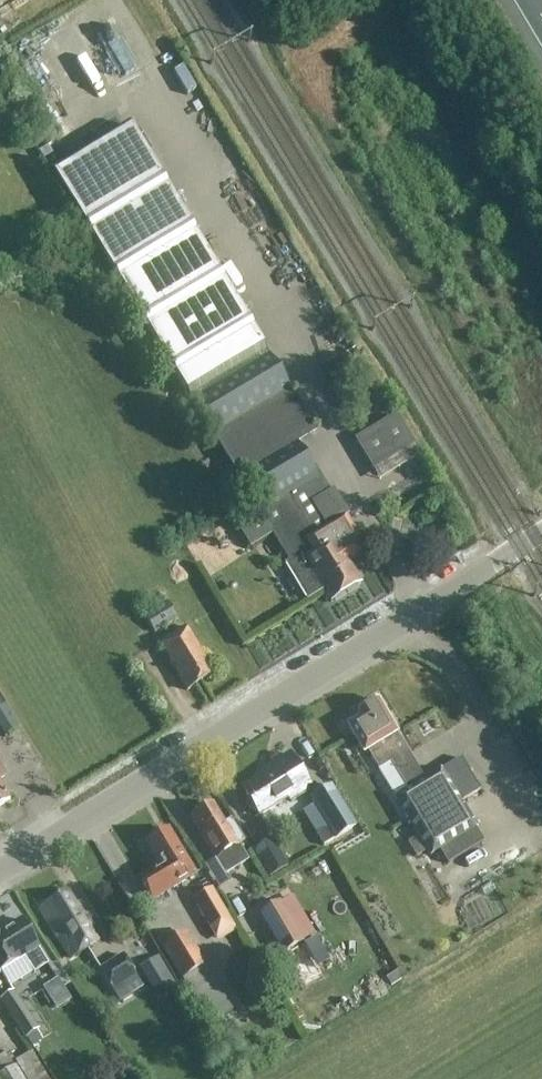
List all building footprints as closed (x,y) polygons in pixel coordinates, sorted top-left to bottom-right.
[(363,548),(344,517),(341,519),(337,512),(341,510),(332,494),(328,497),(318,478),(315,480),(294,444),(313,433),(129,126),(53,173),(288,565),(287,566),(307,599),(322,591),(330,604),(360,586),(344,560),(363,548)] [(362,456),(378,483),(403,468),(421,457),(396,416),(353,441),(362,456)] [(145,626),(186,690),(223,668),(184,603),(145,626)] [(362,718),(347,727),(364,756),(368,754),(378,771),(394,799),(429,857),(476,829),(460,803),(479,792),(460,760),(424,781),(407,753),(396,735),(397,734),(377,701),(358,712),(362,718)] [(269,772),(241,790),(258,817),(286,799),(289,802),(309,790),(287,755),(267,768),(269,772)] [(9,802),(0,787),(0,807),(9,802)] [(311,799),(329,828),(317,836),(323,847),(354,827),(329,787),(311,799)] [(193,819),(190,820),(215,861),(224,877),(249,862),(239,846),(243,844),(229,821),(223,825),(212,807),(204,811),(200,810),(193,814),(193,819)] [(151,901),(193,875),(167,832),(144,845),(159,870),(140,882),(151,901)] [(276,842),(297,867),(308,858),(287,833),(276,842)] [(252,852),(269,879),(289,867),(273,840),(252,852)] [(235,928),(212,888),(192,900),(215,939),(235,928)] [(66,895),(40,911),(71,960),(97,944),(66,895)] [(257,915),(281,957),(301,945),(277,903),(257,915)] [(0,933),(0,973),(24,958),(33,973),(47,964),(37,949),(38,948),(20,920),(0,933)] [(327,967),(356,951),(342,925),(313,941),(327,967)] [(184,933),(161,947),(180,980),(204,965),(184,933)] [(302,946),(286,955),(303,983),(319,973),(302,946)] [(97,970),(111,994),(119,1005),(143,990),(121,955),(97,970)] [(157,999),(175,989),(177,987),(159,956),(156,957),(139,968),(157,999)] [(232,1011),(204,965),(180,980),(208,1026),(232,1011)] [(17,993),(43,1033),(56,1024),(30,985),(17,993)] [(0,1000),(0,1004),(24,1041),(38,1031),(13,992),(0,1000)] [(34,1055),(41,1069),(59,1060),(52,1046),(34,1055)] [(14,1068),(15,1067),(13,1065),(15,1064),(7,1053),(0,1057),(0,1067),(4,1074),(0,1077),(0,1078),(21,1078),(14,1068)] [(13,1065),(15,1067),(22,1078),(44,1078),(29,1055),(15,1064),(13,1065)]
